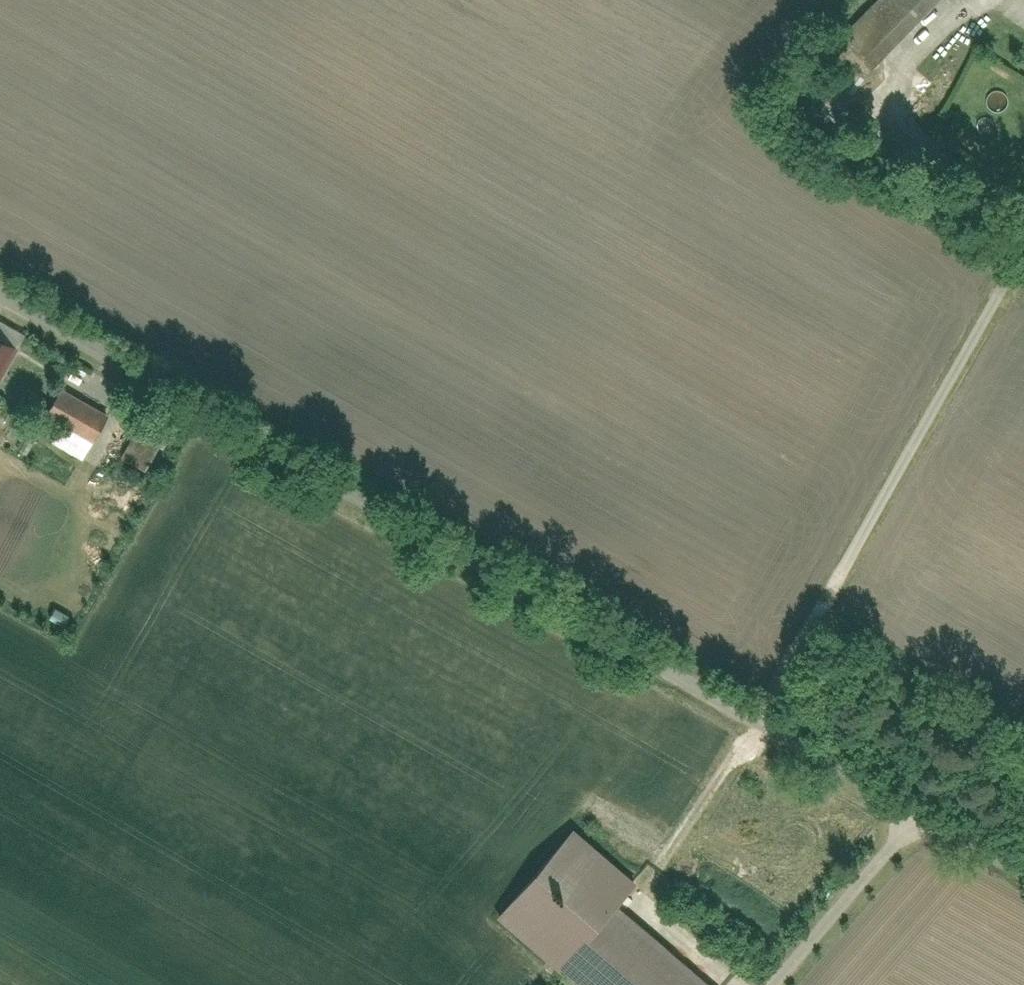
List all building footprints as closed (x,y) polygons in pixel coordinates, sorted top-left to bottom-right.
[(944,0),(879,0),(847,32),(880,64),(944,0)] [(0,339),(0,382),(18,348),(0,339)] [(63,387),(48,414),(98,443),(113,415),(63,387)] [(158,469),(172,429),(144,419),(130,460),(158,469)] [(633,879),(570,826),(493,915),(556,969),(559,966),(614,901),(633,879)] [(559,966),(581,984),(712,984),(614,901),(559,966)]
